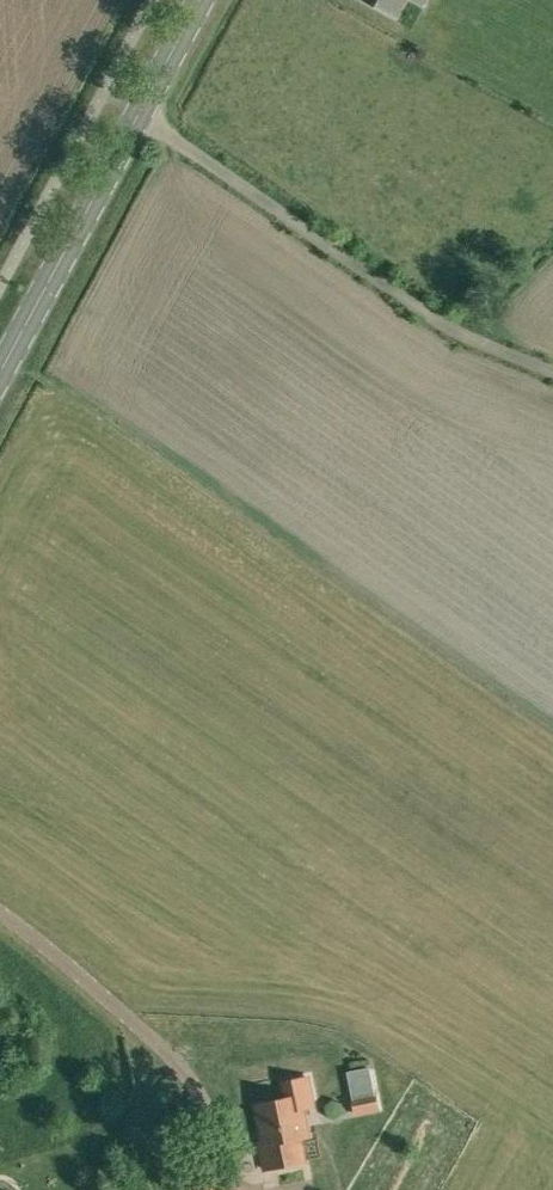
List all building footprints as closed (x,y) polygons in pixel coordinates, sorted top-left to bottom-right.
[(397,15),(405,0),(369,0),(397,15)] [(256,1105),(264,1142),(259,1143),(264,1169),(305,1160),(300,1137),(308,1135),(302,1108),(314,1105),(308,1076),(283,1082),(287,1098),(256,1105)] [(351,1097),(353,1114),(380,1111),(378,1094),(351,1097)] [(209,1153),(176,1159),(183,1189),(216,1189),(209,1153)]
